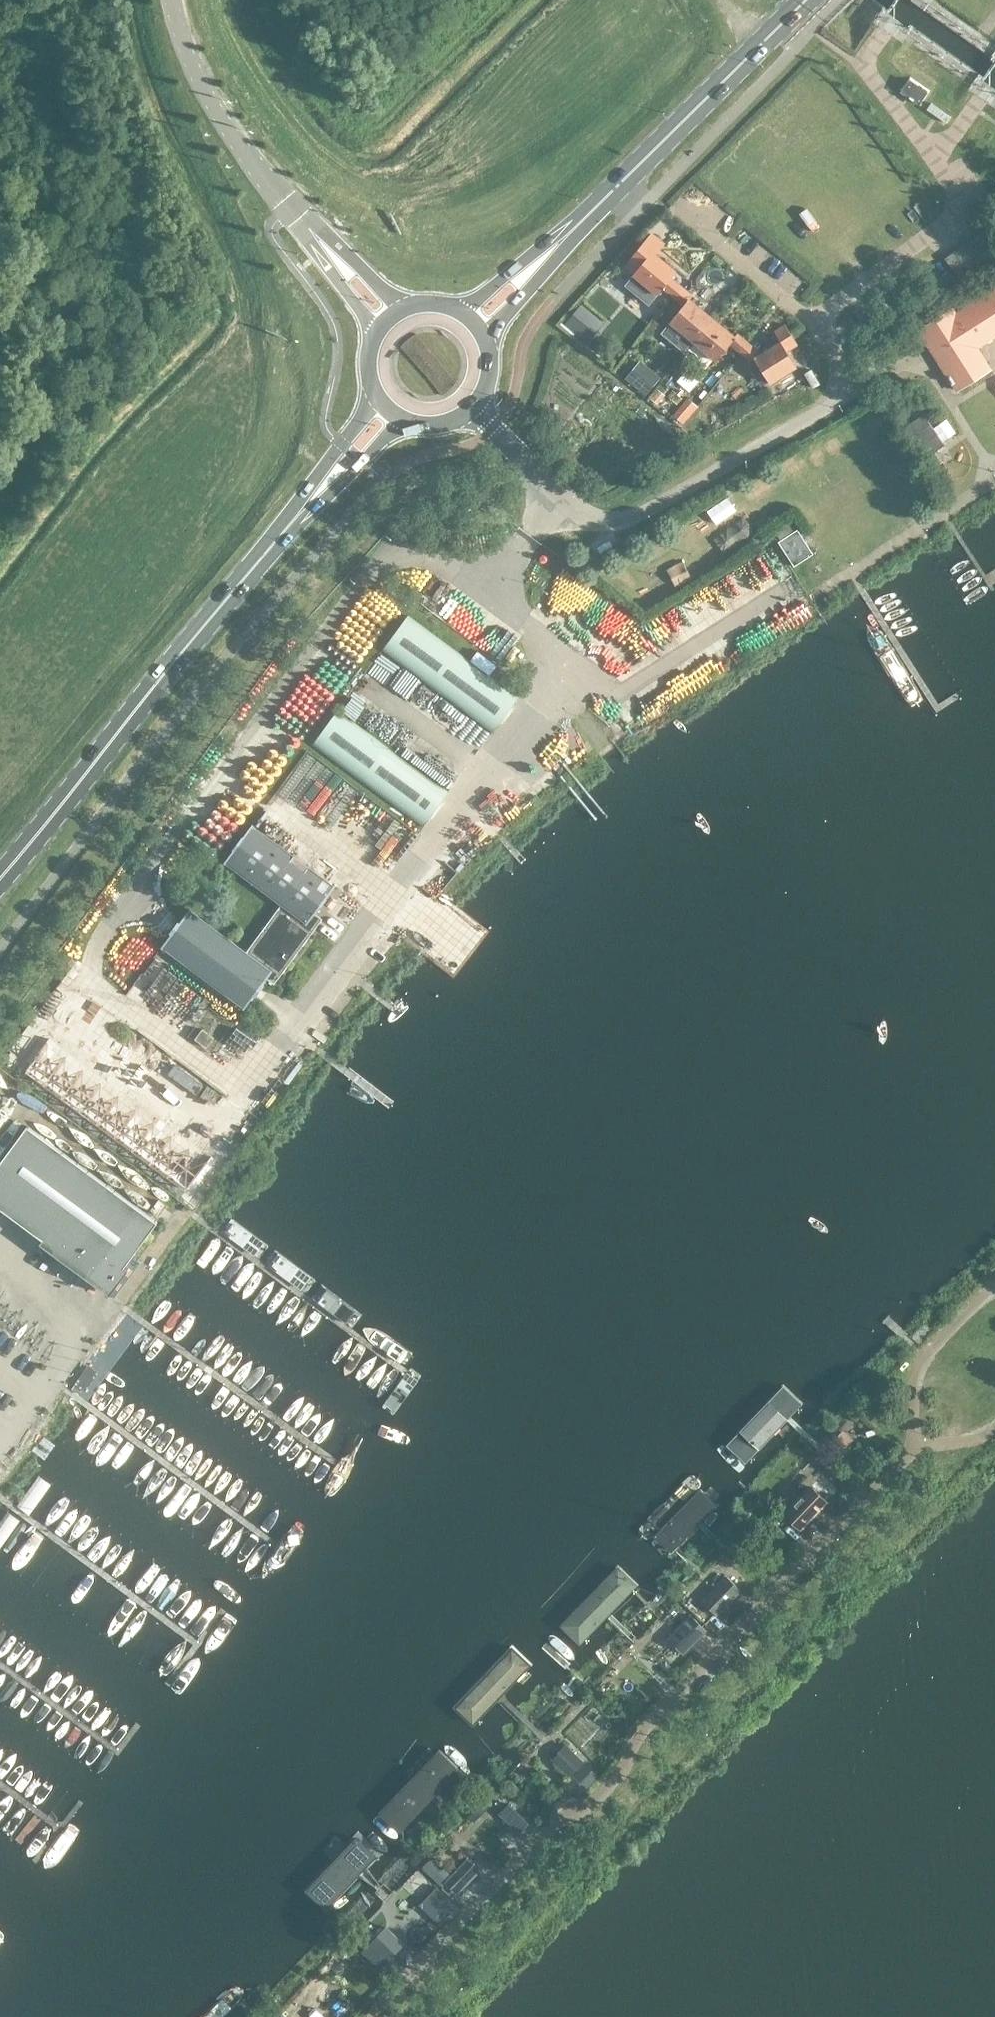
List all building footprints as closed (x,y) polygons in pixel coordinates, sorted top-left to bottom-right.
[(901,90),(920,103),(929,90),(910,77),(901,90)] [(925,192),(903,206),(922,236),(943,222),(925,192)] [(672,295),(680,285),(671,278),(676,271),(655,254),(663,245),(650,234),(625,265),(634,273),(633,274),(635,276),(627,285),(638,294),(646,285),(657,294),(663,288),(672,295)] [(963,245),(977,264),(987,257),(973,237),(963,245)] [(963,245),(954,252),(968,271),(977,264),(963,245)] [(954,252),(944,259),(958,278),(968,271),(954,252)] [(684,352),(693,341),(711,318),(689,299),(692,296),(683,288),(675,298),(683,305),(660,333),(684,352)] [(986,341),(982,335),(994,327),(994,289),(979,299),(955,314),(954,312),(952,309),(919,331),(927,344),(928,345),(939,362),(947,375),(948,377),(951,381),(952,384),(952,383),(956,388),(957,390),(964,386),(990,369),(989,367),(976,348),(986,341)] [(599,319),(581,304),(565,323),(582,338),(599,319)] [(734,337),(711,318),(693,341),(716,360),(730,344),(739,352),(747,341),(737,333),(734,337)] [(750,344),(742,354),(750,361),(750,362),(755,359),(770,383),(796,367),(787,351),(797,345),(785,325),(774,331),(780,342),(761,354),(750,344)] [(645,379),(632,369),(626,376),(646,391),(658,376),(652,371),(645,379)] [(802,372),(774,386),(779,397),(808,383),(802,372)] [(656,390),(650,398),(657,405),(664,396),(656,390)] [(690,412),(681,405),(674,415),(682,422),(690,412)] [(944,445),(924,414),(902,427),(922,459),(944,445)] [(797,527),(778,539),(793,564),(813,552),(797,527)] [(518,697),(408,615),(381,651),(492,733),(518,697)] [(375,686),(411,711),(424,692),(388,667),(375,686)] [(448,792),(338,710),(311,745),(422,827),(448,792)] [(189,909),(181,919),(168,937),(161,947),(244,1009),(254,996),(262,984),(266,979),(273,983),(274,984),(282,973),(287,967),(292,960),(297,954),(303,946),(307,940),(312,934),(316,928),(320,923),(322,919),(315,914),(319,908),(327,897),(335,887),(334,886),(333,886),(253,825),(252,824),(251,826),(245,834),(224,862),(225,863),(226,862),(282,904),(279,907),(247,951),(228,937),(214,927),(191,910),(189,909)] [(75,1111),(183,1190),(206,1159),(121,1096),(158,1045),(136,1029),(75,1111)] [(195,1039),(207,1047),(214,1037),(202,1029),(195,1039)] [(157,1222),(27,1126),(0,1163),(0,1207),(43,1239),(43,1240),(109,1288),(124,1267),(157,1222)] [(164,1205),(157,1200),(150,1210),(157,1215),(164,1205)] [(74,1385),(71,1389),(73,1391),(77,1394),(78,1394),(81,1390),(84,1391),(91,1382),(84,1377),(81,1374),(73,1384),(74,1385)] [(769,1389),(714,1449),(735,1468),(791,1408),(769,1389)] [(826,1501),(811,1487),(785,1514),(800,1528),(826,1501)] [(665,1561),(711,1510),(692,1493),(646,1544),(665,1561)] [(815,1525),(821,1531),(836,1516),(830,1510),(815,1525)] [(636,1588),(614,1568),(557,1629),(579,1650),(636,1588)] [(741,1592),(726,1576),(703,1600),(718,1615),(741,1592)] [(691,1616),(668,1639),(683,1653),(707,1630),(691,1616)] [(475,1732),(532,1668),(509,1647),(452,1711),(475,1732)] [(583,1763),(565,1745),(552,1759),(571,1776),(583,1763)] [(460,1772),(439,1752),(379,1816),(400,1836),(460,1772)] [(566,1785),(577,1794),(593,1777),(583,1768),(566,1785)] [(508,1803),(499,1811),(520,1833),(529,1823),(508,1803)] [(344,1894),(378,1861),(358,1841),(325,1874),(344,1894)] [(468,1858),(453,1874),(454,1875),(463,1883),(466,1886),(481,1871),(468,1858)] [(428,1859),(420,1867),(442,1888),(445,1884),(443,1883),(447,1878),(428,1859)] [(436,1887),(426,1898),(447,1916),(456,1906),(436,1887)] [(389,1930),(372,1947),(387,1961),(404,1945),(389,1930)] [(198,2016),(225,2016),(244,1998),(230,1985),(198,2016)]
